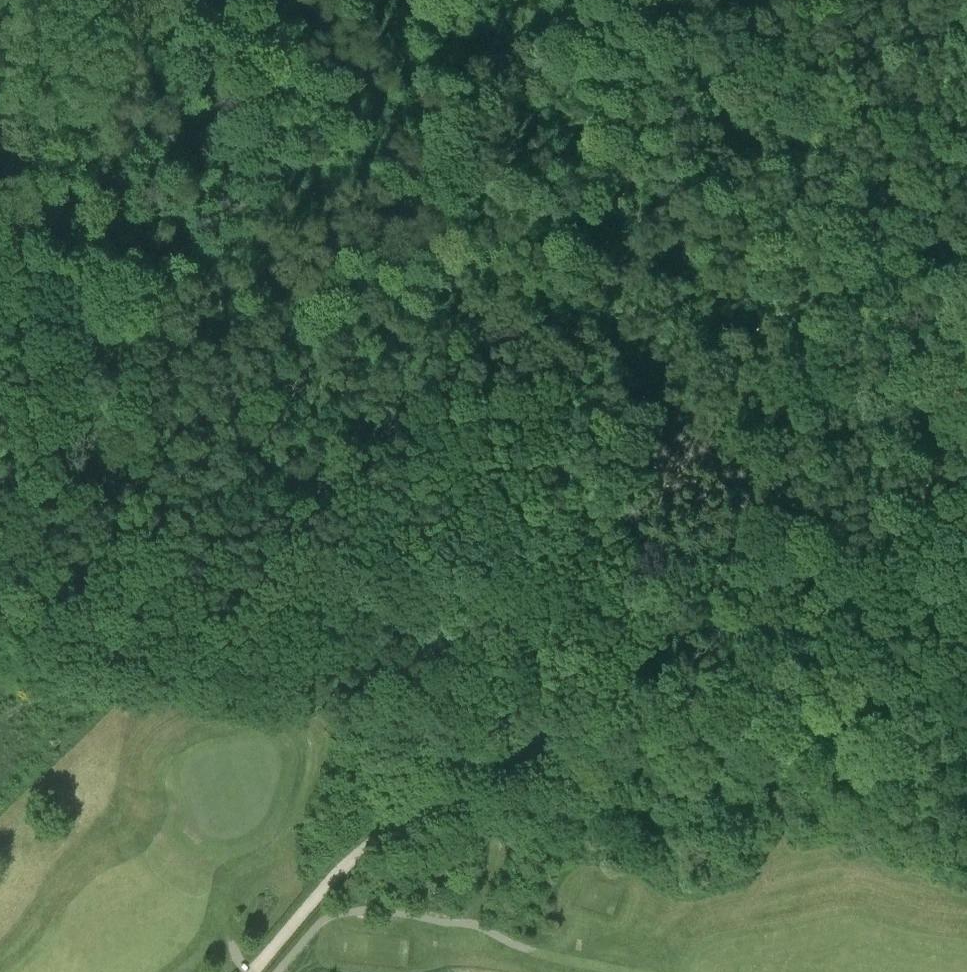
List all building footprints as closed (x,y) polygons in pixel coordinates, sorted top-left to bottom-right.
[(491,832),(481,831),(480,843),(490,844),(491,832)]
